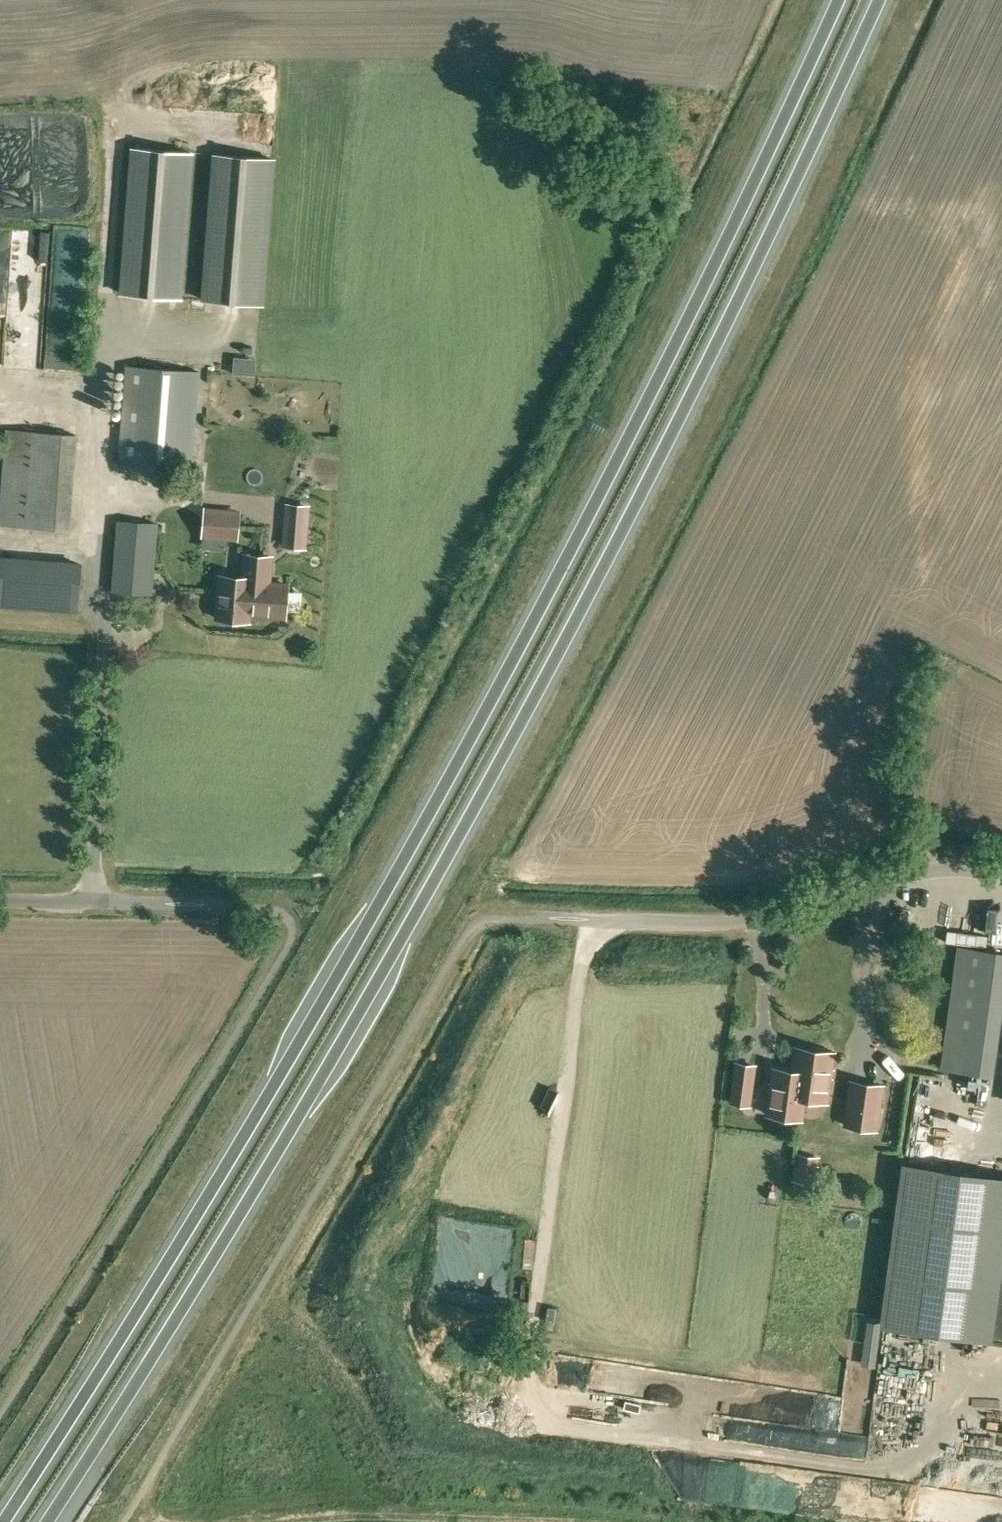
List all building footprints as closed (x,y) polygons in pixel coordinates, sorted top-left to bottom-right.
[(134,147),(122,293),(178,298),(190,152),(134,147)] [(216,154),(204,300),(260,304),(271,158),(216,154)] [(20,238),(0,237),(0,370),(15,370),(20,238)] [(56,363),(54,372),(84,377),(86,367),(56,363)] [(128,365),(121,460),(193,468),(200,370),(128,365)] [(71,531),(77,434),(6,429),(0,502),(0,525),(71,531)] [(285,533),(284,545),(304,546),(305,535),(306,519),(307,506),(287,505),(286,518),(285,533)] [(205,509),(203,535),(236,538),(238,511),(205,509)] [(156,524),(118,521),(113,592),(151,595),(156,524)] [(243,578),(220,576),(216,617),(248,620),(249,613),(284,616),(286,584),(268,583),(270,557),(245,555),(243,578)] [(959,949),(943,1069),(991,1075),(1001,996),(1001,954),(959,949)] [(806,1074),(803,1098),(825,1101),(832,1053),(828,1053),(825,1049),(817,1048),(813,1051),(797,1048),(794,1072),(806,1074)] [(754,1066),(736,1064),(731,1103),(749,1106),(754,1066)] [(806,1074),(794,1072),(775,1070),(769,1115),(800,1119),(803,1098),(806,1074)] [(881,1086),(852,1082),(846,1126),(875,1130),(881,1086)] [(950,1110),(948,1119),(966,1123),(968,1114),(950,1110)] [(811,1175),(813,1166),(817,1166),(818,1159),(798,1156),(794,1181),(814,1184),(815,1176),(811,1175)] [(884,1325),(886,1325),(993,1340),(1001,1270),(1001,1180),(906,1167),(899,1215),(891,1269),(884,1325)] [(993,1340),(1001,1341),(1001,1270),(993,1340)]
